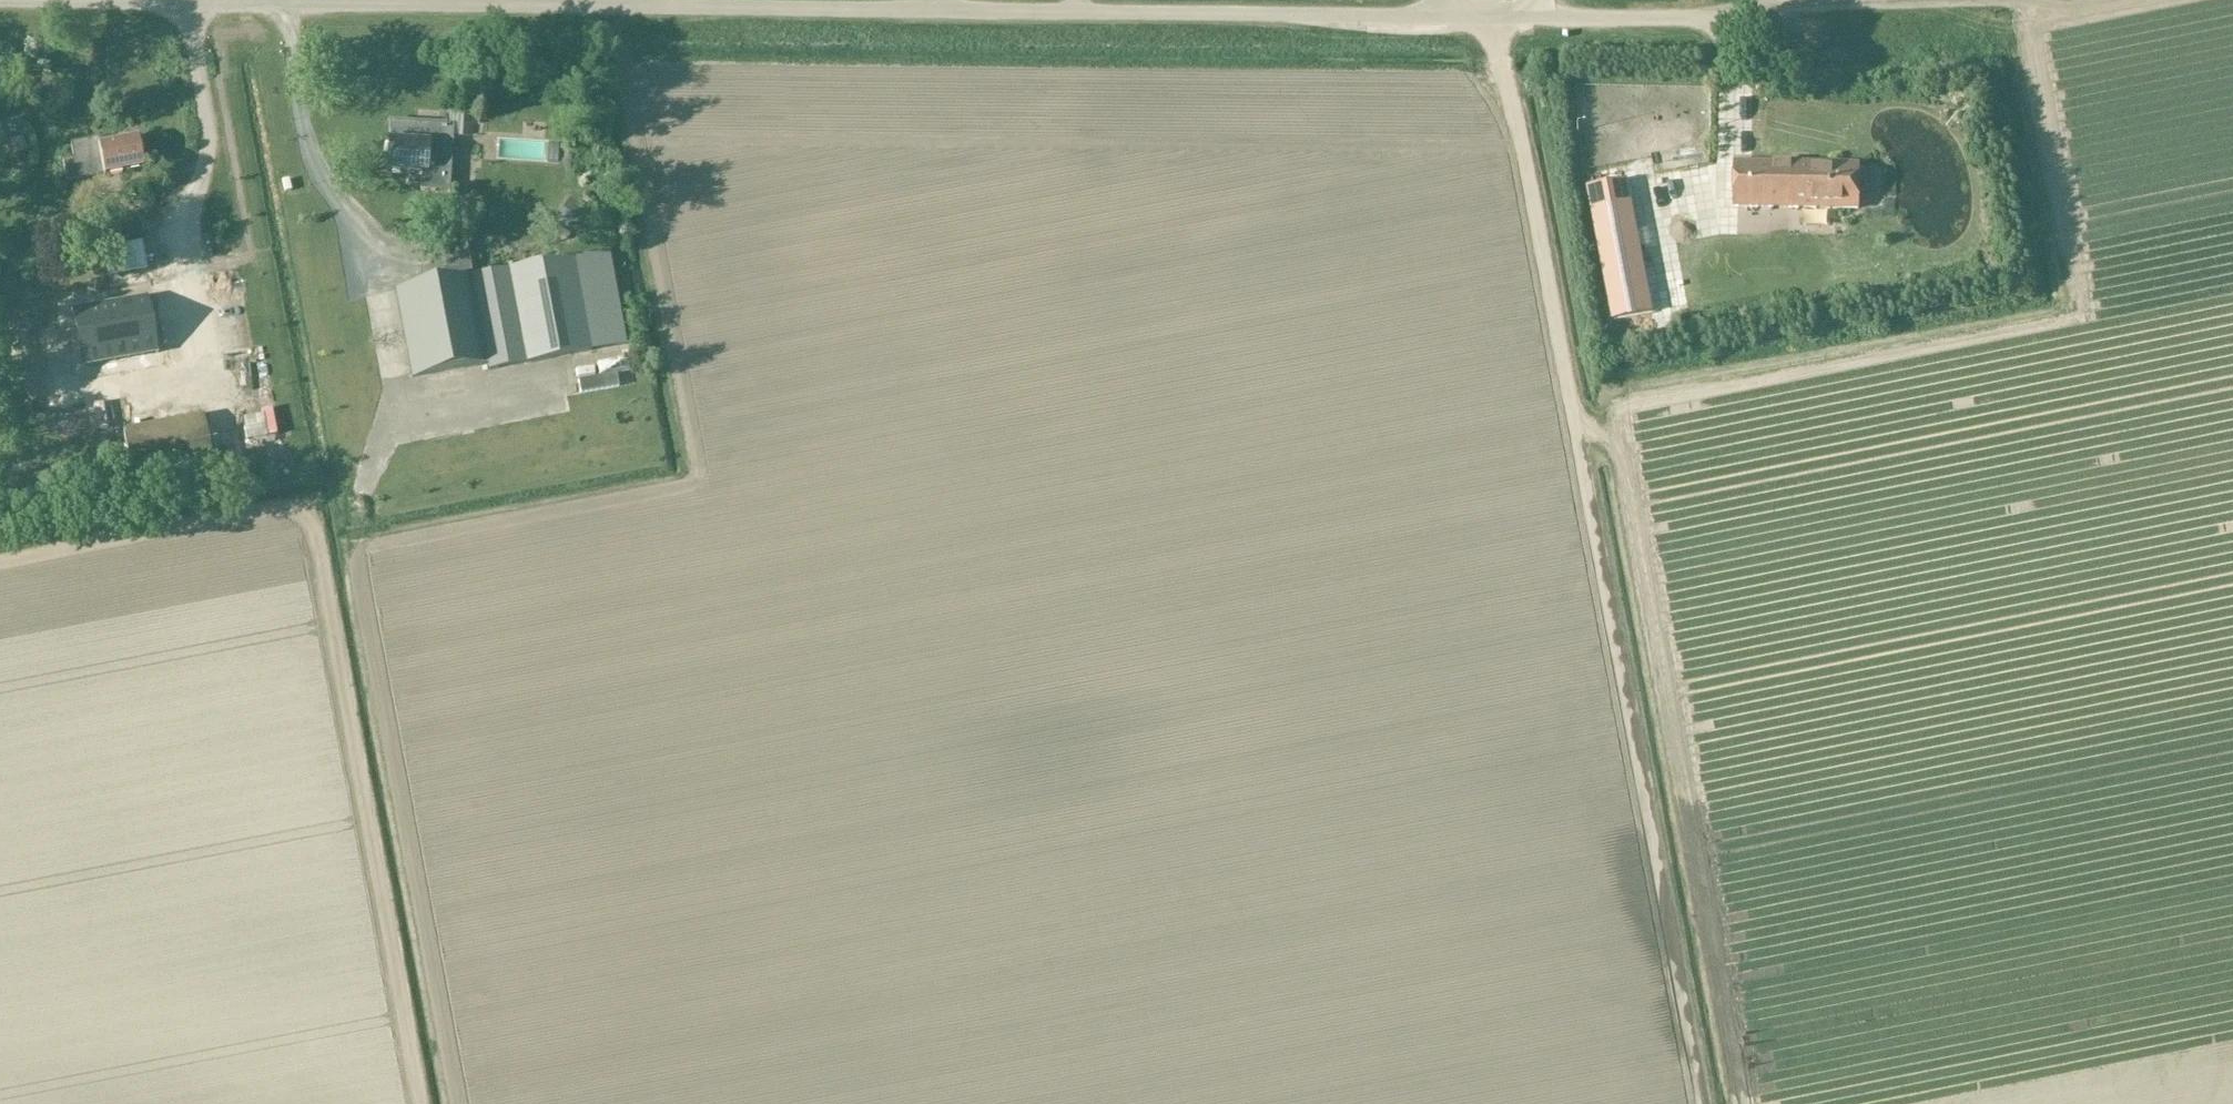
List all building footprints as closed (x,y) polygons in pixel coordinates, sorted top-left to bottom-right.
[(389,142),(387,171),(422,173),(421,192),(450,193),(454,126),(415,124),(414,143),(389,142)] [(141,169),(135,140),(97,147),(95,140),(68,145),(71,160),(60,162),(64,183),(141,169)] [(1839,210),(1858,210),(1858,166),(1734,163),(1733,208),(1811,209),(1810,236),(1838,237),(1839,210)] [(203,170),(160,178),(174,252),(216,244),(203,170)] [(1642,174),(1641,204),(1689,206),(1690,176),(1642,174)] [(284,183),(286,193),(292,192),(290,181),(284,183)] [(1652,313),(1627,182),(1588,189),(1613,320),(1652,313)] [(486,365),(487,369),(626,346),(610,255),(609,252),(590,255),(470,277),(471,279),(395,293),(410,379),(486,365)] [(76,369),(153,355),(142,298),(66,312),(76,369)] [(200,424),(141,435),(149,477),(208,466),(200,424)]
